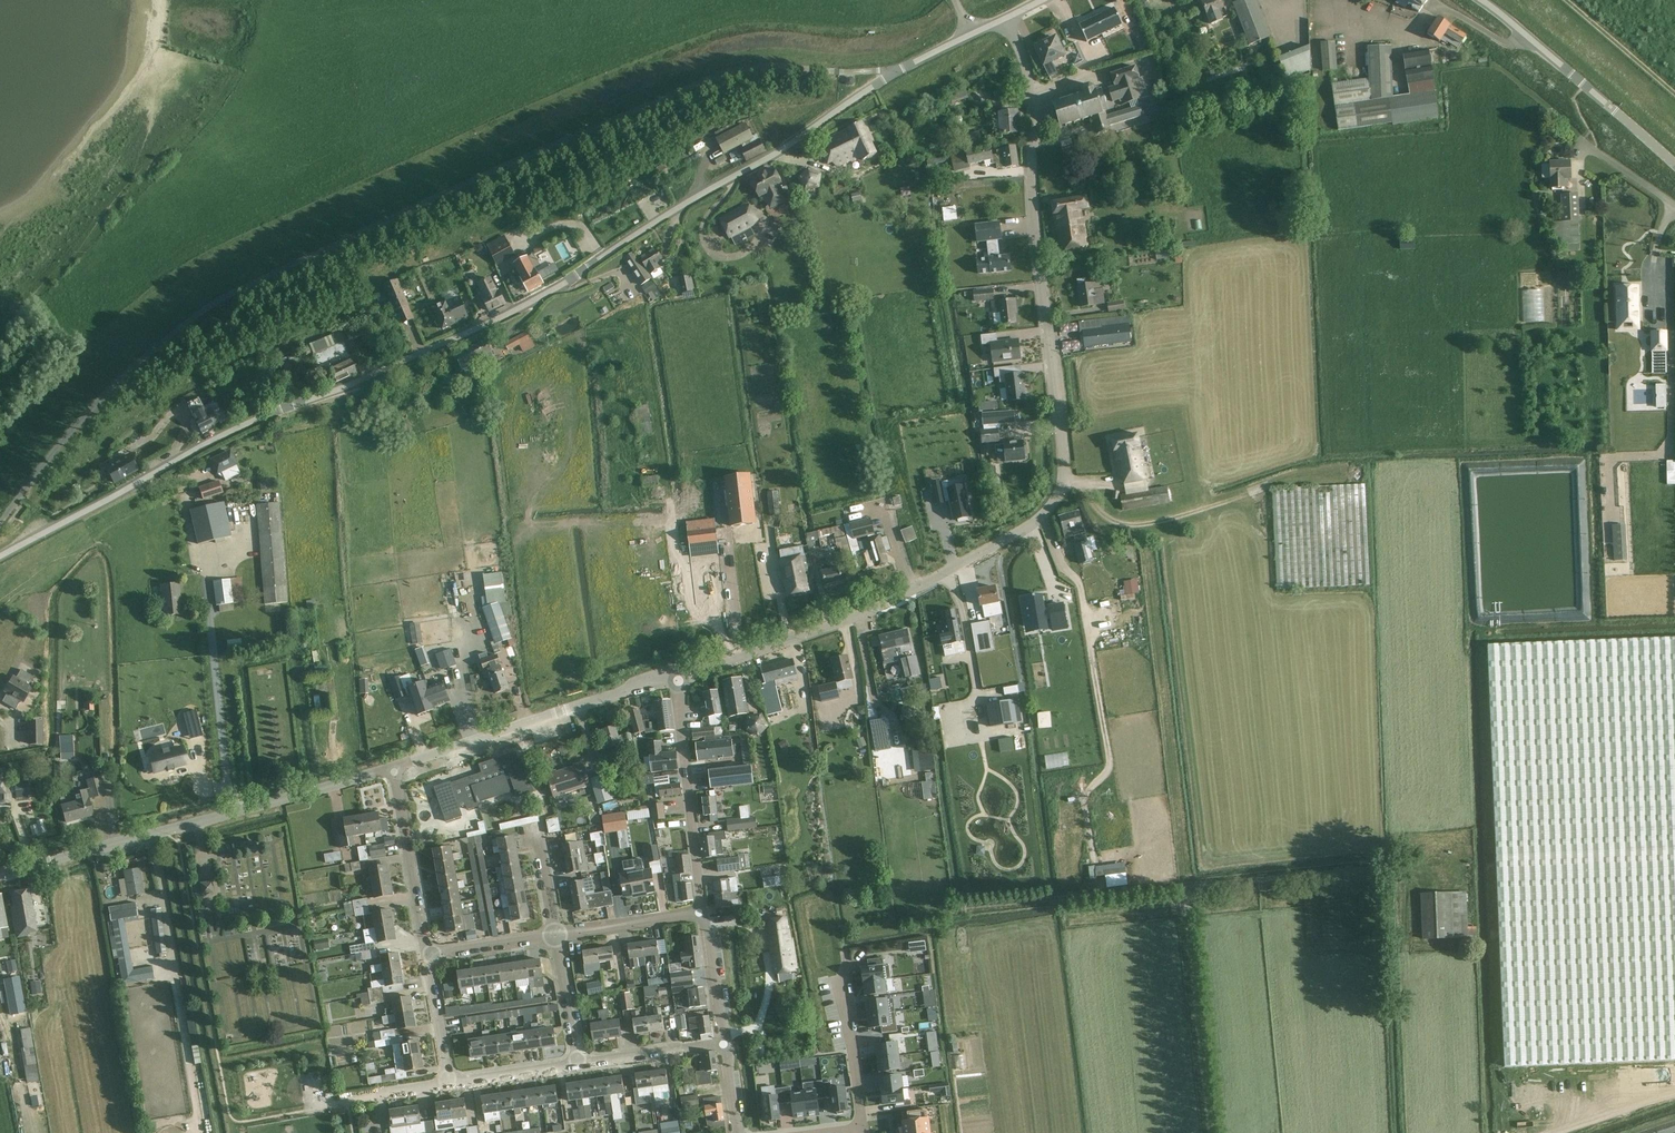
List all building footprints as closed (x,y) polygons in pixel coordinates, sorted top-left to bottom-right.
[(1224,9),(1220,0),(1204,0),(1202,1),(1207,15),(1208,15),(1211,24),(1223,20),(1222,18),(1227,17),(1224,9)] [(1233,3),(1250,45),(1270,37),(1256,0),(1242,0),(1233,3)] [(1419,12),(1422,8),(1427,0),(1398,0),(1396,3),(1405,8),(1408,3),(1409,4),(1409,3),(1413,5),(1412,8),(1419,12)] [(1112,9),(1079,25),(1088,42),(1105,34),(1106,36),(1122,28),(1112,9)] [(1447,42),(1458,48),(1467,35),(1450,25),(1438,17),(1427,33),(1440,42),(1441,40),(1446,43),(1447,42)] [(1035,47),(1044,65),(1065,55),(1056,37),(1035,47)] [(1321,41),(1322,70),(1337,70),(1336,40),(1321,41)] [(1278,58),(1287,80),(1310,71),(1309,46),(1278,58)] [(1369,79),(1332,84),(1339,130),(1438,118),(1434,92),(1435,91),(1431,66),(1428,50),(1403,54),(1408,84),(1409,84),(1411,95),(1393,98),(1391,46),(1368,47),(1369,79)] [(1136,66),(1111,74),(1115,86),(1107,89),(1111,102),(1121,99),(1123,105),(1149,96),(1143,77),(1140,78),(1136,66)] [(1092,117),(1097,133),(1110,129),(1109,126),(1142,115),(1139,106),(1106,116),(1105,111),(1107,110),(1101,90),(1096,92),(1096,90),(1095,90),(1094,87),(1090,84),(1085,86),(1082,90),(1083,94),(1058,102),(1059,105),(1054,106),(1060,127),(1092,117)] [(953,97),(955,104),(968,100),(966,93),(953,97)] [(995,120),(996,138),(1001,138),(1001,134),(1019,133),(1018,111),(1000,112),(1000,119),(995,120)] [(739,147),(745,160),(766,151),(757,130),(751,133),(746,122),(715,136),(722,154),(739,147)] [(860,156),(862,160),(876,153),(862,122),(843,131),(856,158),(860,156)] [(837,167),(856,158),(843,131),(825,139),(837,167)] [(951,155),(954,172),(970,168),(970,165),(992,160),(993,164),(996,163),(997,168),(1006,167),(1019,165),(1016,146),(1003,148),(1003,149),(997,150),(997,155),(992,155),(990,146),(951,155)] [(1551,179),(1552,188),(1565,187),(1565,179),(1571,178),(1570,161),(1550,162),(1550,164),(1542,164),(1542,178),(1551,178),(1551,179)] [(818,187),(820,174),(809,167),(800,178),(805,190),(818,187)] [(763,195),(770,209),(788,200),(780,186),(782,185),(773,169),(751,180),(760,197),(763,195)] [(1560,245),(1560,251),(1578,251),(1577,244),(1580,244),(1579,221),(1578,194),(1562,195),(1563,221),(1554,222),(1555,245),(1560,245)] [(1086,197),(1051,202),(1058,242),(1075,240),(1076,249),(1088,247),(1082,209),(1088,208),(1086,197)] [(719,219),(730,238),(732,237),(736,245),(755,234),(752,227),(753,226),(755,222),(757,221),(749,205),(747,207),(743,205),(719,219)] [(956,205),(942,206),(943,220),(957,219),(956,205)] [(977,260),(979,274),(991,272),(991,273),(1011,271),(1009,256),(999,257),(997,240),(1001,239),(999,222),(976,225),(978,242),(988,241),(990,258),(989,258),(977,260)] [(1400,239),(1401,249),(1414,249),(1414,239),(1400,239)] [(551,245),(555,253),(563,250),(559,241),(551,245)] [(497,263),(514,254),(508,242),(491,252),(497,263)] [(648,269),(651,274),(660,268),(657,264),(663,260),(655,248),(640,258),(648,270),(648,269)] [(642,284),(651,278),(634,252),(624,258),(642,284)] [(521,278),(529,291),(543,284),(536,270),(534,271),(527,257),(515,264),(522,277),(521,278)] [(434,298),(420,267),(414,270),(428,301),(434,298)] [(691,276),(679,278),(682,293),(694,291),(691,276)] [(1078,285),(1081,307),(1104,303),(1102,290),(1100,290),(1099,282),(1087,284),(1086,278),(1078,280),(1079,285),(1078,285)] [(384,286),(387,292),(396,311),(410,305),(399,279),(384,286)] [(483,299),(489,311),(506,303),(500,291),(498,292),(491,279),(479,285),(486,298),(483,299)] [(646,295),(657,288),(653,281),(642,288),(646,295)] [(1616,287),(1618,330),(1629,330),(1628,322),(1639,322),(1638,286),(1616,286),(1616,287)] [(974,302),(994,300),(993,289),(973,291),(974,302)] [(1545,320),(1544,289),(1523,289),(1524,321),(1545,320)] [(434,308),(443,330),(456,324),(469,319),(459,298),(447,303),(446,303),(434,308)] [(992,302),(995,325),(1016,322),(1014,299),(992,302)] [(1124,300),(1108,303),(1109,312),(1125,309),(1124,300)] [(1084,335),(1085,346),(1131,341),(1128,316),(1079,321),(1080,335),(1084,335)] [(509,351),(520,344),(531,339),(527,331),(505,343),(509,351)] [(1652,351),(1653,373),(1667,373),(1666,351),(1666,331),(1667,331),(1651,331),(1651,332),(1652,351)] [(997,343),(997,341),(996,334),(981,336),(982,346),(991,344),(993,362),(1021,359),(1020,357),(1023,357),(1022,350),(1020,350),(1018,340),(997,343)] [(329,369),(335,383),(357,373),(351,360),(343,342),(334,345),(330,336),(309,345),(313,354),(312,355),(319,370),(325,367),(326,370),(329,369)] [(481,356),(484,362),(494,357),(491,351),(487,339),(471,347),(475,359),(481,356)] [(531,339),(520,344),(525,352),(535,347),(531,339)] [(293,375),(297,374),(295,365),(305,362),(303,352),(281,359),(282,364),(284,374),(286,374),(288,385),(295,383),(293,375)] [(1609,359),(1609,379),(1621,379),(1620,359),(1609,359)] [(1023,374),(1012,375),(1011,367),(994,369),(995,378),(1000,378),(1001,383),(1006,382),(1009,402),(1026,399),(1026,397),(1027,396),(1027,392),(1025,391),(1023,374)] [(202,430),(204,433),(208,431),(206,428),(213,424),(208,415),(205,410),(205,411),(198,398),(187,404),(194,417),(201,431),(202,430)] [(636,434),(650,433),(649,405),(635,405),(636,434)] [(218,422),(219,424),(226,421),(225,418),(220,409),(208,415),(213,424),(218,422)] [(1014,411),(983,414),(983,425),(1015,423),(1014,411)] [(998,429),(981,431),(982,443),(999,441),(998,429)] [(1137,434),(1111,440),(1114,452),(1113,453),(1118,478),(1147,472),(1142,448),(1140,448),(1137,434)] [(1004,453),(1005,461),(1025,459),(1023,442),(996,445),(996,454),(1004,453)] [(221,472),(225,480),(239,473),(236,465),(230,451),(211,461),(217,474),(221,472)] [(115,483),(138,470),(130,456),(107,468),(115,483)] [(1667,460),(1667,484),(1674,484),(1674,460),(1667,460)] [(750,475),(725,478),(727,490),(725,491),(727,507),(729,506),(731,526),(756,523),(750,475)] [(643,487),(659,485),(658,476),(642,478),(643,487)] [(941,481),(932,483),(936,504),(945,502),(945,501),(949,500),(950,501),(954,520),(958,519),(959,522),(968,520),(967,517),(972,517),(965,485),(964,486),(962,478),(948,481),(941,483),(941,481)] [(203,499),(222,493),(218,481),(199,488),(203,499)] [(1272,489),(1277,589),(1370,585),(1366,485),(1272,489)] [(1170,502),(1167,486),(1120,495),(1123,511),(1170,502)] [(767,492),(770,516),(780,515),(778,491),(767,492)] [(895,506),(902,505),(900,497),(893,499),(895,506)] [(190,510),(198,543),(215,539),(216,543),(225,541),(225,537),(231,536),(223,502),(190,510)] [(265,604),(287,602),(279,503),(256,504),(265,604)] [(1078,511),(1059,517),(1063,530),(1066,538),(1073,536),(1075,545),(1074,546),(1079,564),(1092,560),(1086,542),(1087,541),(1082,525),(1080,517),(1078,511)] [(859,553),(864,569),(873,567),(872,566),(876,565),(876,566),(888,563),(885,552),(891,550),(887,536),(880,538),(880,537),(875,539),(869,518),(849,524),(853,539),(867,535),(871,550),(859,553)] [(1621,525),(1613,525),(1614,561),(1623,560),(1621,525)] [(843,526),(806,533),(810,553),(840,547),(842,555),(844,563),(852,560),(850,553),(846,536),(845,536),(843,526)] [(917,539),(912,527),(901,531),(906,543),(917,539)] [(716,529),(687,532),(689,545),(718,541),(716,529)] [(781,561),(788,595),(809,590),(806,575),(808,575),(803,546),(780,551),(781,561)] [(822,571),(826,585),(843,581),(840,567),(829,570),(828,562),(821,563),(823,571),(822,571)] [(490,643),(494,654),(500,651),(498,644),(508,640),(510,647),(516,645),(513,637),(511,638),(499,604),(506,602),(501,572),(483,575),(488,606),(483,608),(494,641),(490,643)] [(216,605),(233,603),(230,579),(213,581),(216,605)] [(1115,596),(1138,594),(1137,581),(1113,583),(1115,596)] [(164,615),(182,614),(179,583),(161,585),(164,615)] [(982,605),(985,619),(994,617),(991,604),(998,602),(995,587),(978,590),(981,606),(982,605)] [(1033,596),(1021,598),(1026,625),(1046,621),(1045,620),(1051,619),(1053,630),(1067,628),(1063,604),(1049,607),(1049,608),(1043,609),(1041,595),(1035,596),(1034,595),(1033,596)] [(947,632),(940,633),(943,645),(954,643),(957,655),(966,653),(958,610),(943,613),(947,632)] [(995,650),(990,621),(971,624),(976,653),(995,650)] [(424,644),(420,623),(410,624),(414,645),(424,644)] [(898,660),(903,679),(921,674),(916,655),(913,656),(912,650),(907,630),(879,636),(883,651),(898,647),(901,659),(898,660)] [(228,649),(242,648),(241,638),(227,640),(228,649)] [(1488,645),(1504,1067),(1674,1060),(1674,638),(1488,645)] [(414,649),(420,666),(429,662),(423,645),(414,649)] [(486,652),(479,655),(481,661),(484,671),(487,669),(490,676),(496,694),(510,689),(503,671),(500,664),(501,664),(497,655),(488,658),(486,652)] [(818,687),(822,703),(840,699),(838,691),(854,687),(852,679),(846,656),(833,659),(839,682),(836,683),(836,682),(818,687)] [(762,689),(767,711),(781,707),(774,681),(797,675),(793,660),(762,668),(766,683),(767,688),(762,689)] [(29,688),(35,678),(21,670),(16,678),(13,677),(5,692),(7,693),(2,702),(16,710),(21,702),(23,703),(31,690),(29,688)] [(741,678),(723,682),(729,716),(748,713),(741,678)] [(417,716),(431,711),(424,691),(424,690),(426,689),(428,689),(428,688),(426,682),(407,688),(417,716)] [(424,691),(431,711),(436,709),(435,707),(450,702),(443,683),(428,688),(428,689),(426,689),(424,690),(424,691)] [(1017,684),(1002,687),(1004,694),(1018,691),(1017,684)] [(702,708),(703,718),(722,714),(717,690),(704,692),(706,707),(702,708)] [(658,719),(642,721),(645,731),(645,733),(660,732),(674,730),(670,700),(656,702),(658,719)] [(1013,701),(986,705),(990,727),(1017,723),(1013,701)] [(642,721),(639,709),(628,712),(634,734),(645,731),(642,721)] [(196,710),(183,713),(187,726),(199,723),(196,710)] [(1037,711),(1037,729),(1051,729),(1050,711),(1037,711)] [(768,728),(768,727),(768,725),(767,723),(765,720),(764,719),(762,718),(758,717),(753,718),(750,721),(748,724),(748,728),(748,731),(751,734),(754,737),(757,738),(761,737),(765,735),(767,732),(768,730),(768,728)] [(885,719),(871,721),(876,751),(891,748),(885,719)] [(29,722),(29,744),(43,744),(42,722),(29,722)] [(601,731),(607,749),(622,745),(622,744),(627,743),(625,734),(619,736),(616,727),(601,731)] [(715,727),(692,729),(693,739),(705,738),(716,737),(716,736),(716,735),(724,735),(723,727),(715,728),(715,727)] [(61,744),(60,744),(61,760),(74,759),(73,740),(72,735),(61,736),(61,744)] [(697,743),(699,761),(733,757),(731,740),(731,736),(724,737),(724,735),(716,736),(716,737),(705,738),(705,742),(697,743)] [(652,771),(652,772),(678,770),(676,752),(662,753),(661,741),(648,742),(650,757),(644,757),(645,771),(652,771)] [(162,752),(150,755),(155,773),(167,770),(167,772),(174,770),(174,768),(186,765),(181,747),(169,750),(168,748),(162,750),(162,752)] [(451,782),(435,787),(440,804),(441,805),(446,822),(462,816),(459,808),(467,805),(468,810),(480,806),(479,804),(479,803),(510,792),(511,792),(511,791),(515,790),(518,798),(534,792),(531,783),(522,757),(522,758),(518,759),(515,752),(479,764),(482,773),(474,775),(472,776),(462,779),(451,783),(451,782)] [(546,774),(554,798),(590,786),(583,762),(573,765),(574,767),(557,773),(556,771),(546,774)] [(744,767),(709,772),(711,788),(732,786),(732,787),(754,784),(752,766),(744,767)] [(935,781),(933,781),(932,773),(926,774),(927,782),(922,783),(924,800),(937,799),(935,781)] [(15,792),(16,799),(29,798),(27,776),(17,778),(17,781),(14,781),(15,787),(15,792)] [(62,806),(66,822),(93,815),(88,799),(105,794),(100,776),(86,780),(88,789),(74,792),(76,802),(62,806)] [(654,778),(656,797),(661,797),(681,794),(680,784),(670,785),(669,776),(654,778)] [(0,781),(0,803),(10,802),(10,793),(15,792),(15,787),(10,787),(9,786),(5,786),(4,780),(0,781)] [(1061,782),(1064,801),(1075,799),(1073,780),(1061,782)] [(168,795),(173,805),(184,800),(179,790),(168,795)] [(715,797),(703,799),(705,816),(710,815),(711,822),(718,821),(717,813),(723,813),(722,804),(716,804),(715,797)] [(654,821),(665,819),(663,804),(652,805),(654,821)] [(748,806),(739,807),(740,819),(726,821),(727,832),(751,829),(748,806)] [(599,807),(582,810),(584,825),(601,822),(599,807)] [(627,811),(628,821),(650,817),(649,807),(627,811)] [(956,824),(968,822),(967,810),(954,812),(956,824)] [(375,833),(376,838),(382,837),(381,832),(382,831),(389,830),(387,818),(380,819),(379,813),(361,816),(365,834),(375,833)] [(624,813),(602,817),(605,834),(627,831),(624,813)] [(335,822),(339,848),(355,846),(353,836),(365,834),(361,816),(345,819),(345,821),(335,822)] [(709,837),(701,838),(702,849),(701,849),(701,851),(702,851),(703,858),(717,857),(716,855),(720,854),(719,841),(722,841),(726,840),(725,831),(708,833),(709,837)] [(595,841),(598,855),(604,854),(603,846),(606,846),(603,832),(590,834),(591,842),(595,841)] [(467,844),(470,857),(475,856),(473,845),(476,844),(474,836),(468,838),(469,844),(467,844)] [(515,836),(492,840),(493,847),(497,846),(497,845),(499,845),(500,853),(517,850),(515,836)] [(563,844),(566,860),(586,857),(583,841),(563,844)] [(385,844),(370,847),(372,858),(387,855),(385,844)] [(646,847),(649,863),(659,861),(656,845),(646,847)] [(434,850),(436,863),(453,860),(453,861),(462,859),(461,853),(452,854),(451,847),(434,850)] [(500,853),(503,867),(520,864),(517,850),(500,853)] [(324,854),(326,863),(334,861),(333,853),(324,854)] [(598,855),(595,855),(597,865),(606,863),(604,854),(598,855)] [(677,868),(672,869),(673,875),(674,875),(675,875),(679,875),(691,873),(689,854),(676,856),(677,868)] [(739,858),(718,861),(719,872),(735,870),(736,870),(740,870),(746,869),(745,855),(738,856),(739,858)] [(566,860),(569,874),(582,872),(588,870),(586,857),(566,860)] [(636,874),(639,893),(655,890),(651,871),(644,872),(642,859),(634,861),(636,874)] [(436,863),(438,876),(456,873),(453,861),(453,860),(436,863)] [(621,877),(624,896),(639,893),(636,874),(634,861),(633,861),(633,860),(623,862),(624,871),(626,870),(627,873),(629,873),(629,875),(621,877)] [(346,873),(366,869),(365,861),(344,865),(346,873)] [(503,867),(496,868),(497,875),(504,874),(505,880),(522,877),(520,864),(503,867)] [(366,884),(373,883),(390,880),(388,865),(370,868),(371,876),(364,877),(366,884)] [(139,869),(124,871),(128,895),(144,893),(139,869)] [(438,876),(441,890),(458,887),(458,889),(465,888),(463,881),(457,882),(456,873),(438,876)] [(674,875),(677,902),(693,900),(691,883),(680,885),(679,875),(675,875),(674,875)] [(501,895),(508,894),(525,891),(522,877),(505,880),(499,882),(501,895)] [(584,880),(571,883),(573,898),(586,896),(586,895),(595,894),(593,878),(584,880)] [(728,879),(713,881),(714,895),(735,892),(738,892),(736,878),(735,878),(728,879)] [(390,880),(373,883),(375,898),(393,895),(390,880)] [(211,882),(200,884),(202,895),(213,893),(211,882)] [(480,884),(475,885),(477,899),(483,898),(480,884)] [(441,890),(444,905),(461,902),(458,889),(458,887),(441,890)] [(15,928),(17,939),(28,936),(27,934),(37,932),(35,924),(36,924),(29,889),(11,893),(13,905),(11,906),(15,928)] [(501,895),(503,908),(510,907),(527,904),(525,891),(508,894),(501,895)] [(586,896),(573,898),(576,912),(588,910),(613,905),(611,891),(605,893),(605,892),(595,894),(586,895),(586,896)] [(714,895),(716,909),(732,906),(738,906),(738,899),(735,900),(735,892),(714,895)] [(1467,892),(1421,893),(1423,940),(1469,938),(1467,892)] [(9,937),(7,926),(1,894),(0,894),(0,939),(9,937)] [(367,898),(343,903),(345,910),(368,906),(367,898)] [(461,902),(444,905),(446,918),(446,919),(471,915),(471,913),(470,909),(462,910),(461,902)] [(109,907),(122,985),(154,979),(152,967),(132,970),(124,923),(138,920),(135,903),(109,907)] [(527,904),(510,907),(513,921),(530,918),(527,904)] [(368,906),(345,910),(346,917),(355,915),(356,917),(363,916),(366,929),(376,928),(376,927),(393,924),(391,910),(373,913),(370,914),(368,906)] [(151,909),(156,954),(166,953),(160,908),(151,909)] [(493,910),(488,911),(491,926),(493,936),(498,935),(496,925),(493,910)] [(482,927),(483,932),(489,931),(485,911),(480,912),(483,927),(482,927)] [(757,912),(754,918),(760,921),(763,915),(757,912)] [(471,915),(446,919),(449,933),(466,930),(475,929),(473,914),(471,915)] [(786,919),(767,922),(775,974),(779,973),(780,981),(793,979),(792,971),(797,971),(792,939),(790,940),(789,931),(788,931),(786,919)] [(366,929),(363,930),(365,944),(375,942),(378,942),(378,943),(396,939),(393,924),(376,927),(376,928),(366,929)] [(690,962),(691,969),(703,967),(698,936),(687,938),(689,953),(681,954),(683,963),(690,962)] [(316,950),(330,948),(329,938),(314,940),(316,950)] [(907,942),(909,953),(926,950),(925,939),(907,942)] [(651,955),(653,965),(660,964),(659,954),(657,940),(642,942),(645,956),(651,955)] [(360,945),(350,947),(352,955),(362,953),(376,950),(375,942),(365,944),(360,945)] [(630,958),(631,968),(639,967),(637,957),(645,956),(642,942),(628,944),(630,958)] [(607,961),(608,971),(615,970),(614,960),(615,959),(613,947),(598,949),(600,962),(607,961)] [(598,949),(583,951),(585,964),(587,976),(594,975),(594,971),(600,970),(599,962),(600,962),(598,949)] [(376,950),(362,953),(363,961),(378,958),(376,950)] [(382,964),(371,966),(372,973),(376,973),(401,968),(399,953),(381,956),(382,964)] [(868,968),(861,969),(863,983),(864,983),(864,982),(884,980),(890,979),(888,966),(883,966),(882,958),(867,960),(868,968)] [(540,959),(526,961),(529,978),(531,989),(536,988),(534,977),(543,976),(540,959)] [(17,971),(15,960),(6,961),(8,973),(17,971)] [(515,980),(528,978),(529,978),(526,961),(513,963),(515,980)] [(513,963),(499,965),(502,982),(515,980),(513,963)] [(499,965),(486,967),(488,984),(502,982),(499,965)] [(474,986),(475,994),(480,993),(479,986),(488,984),(486,967),(472,969),(475,986),(474,986)] [(357,998),(361,998),(384,994),(404,991),(403,983),(404,983),(401,968),(376,973),(378,987),(368,989),(369,992),(356,995),(357,998)] [(461,989),(461,995),(467,994),(466,988),(474,986),(475,986),(472,969),(458,971),(461,989)] [(681,972),(670,973),(671,976),(672,982),(672,984),(693,981),(691,971),(681,972)] [(10,1015),(25,1012),(18,977),(3,980),(10,1015)] [(884,980),(864,982),(864,983),(865,996),(885,993),(893,992),(892,979),(890,979),(884,980)] [(586,982),(587,994),(602,992),(601,981),(586,982)] [(693,981),(672,984),(673,994),(687,992),(690,1008),(706,1005),(704,988),(694,989),(693,981)] [(41,993),(39,982),(30,983),(32,994),(41,993)] [(659,995),(667,994),(666,987),(658,988),(659,995)] [(620,994),(623,1011),(632,1009),(630,993),(629,993),(628,989),(620,991),(621,994),(620,994)] [(385,1002),(384,994),(361,998),(362,1006),(385,1002)] [(386,1010),(386,1016),(413,1011),(411,996),(393,999),(395,1008),(386,1010)] [(893,999),(866,1002),(868,1015),(894,1012),(893,999)] [(491,1003),(477,1004),(479,1013),(492,1011),(491,1003)] [(491,1003),(492,1011),(506,1009),(505,1003),(491,1005),(491,1003)] [(477,1004),(459,1007),(461,1015),(479,1013),(477,1004)] [(551,1006),(536,1008),(537,1014),(551,1012),(551,1006)] [(536,1008),(522,1010),(523,1016),(537,1014),(536,1008)] [(648,1018),(651,1032),(665,1030),(663,1016),(662,1016),(661,1008),(654,1009),(655,1017),(648,1018)] [(603,1010),(607,1038),(621,1035),(619,1019),(607,1021),(607,1018),(609,1017),(608,1009),(603,1010)] [(522,1010),(508,1012),(509,1018),(523,1016),(522,1010)] [(591,1023),(594,1040),(607,1038),(603,1010),(598,1011),(599,1019),(602,1018),(602,1022),(591,1023)] [(397,1023),(398,1029),(416,1026),(413,1011),(386,1016),(387,1016),(382,1017),(383,1025),(397,1023)] [(632,1012),(635,1034),(651,1032),(648,1018),(640,1019),(639,1011),(632,1012)] [(508,1012),(494,1013),(495,1020),(509,1018),(508,1012)] [(894,1012),(868,1015),(870,1028),(881,1027),(882,1034),(897,1032),(894,1012)] [(480,1016),(481,1022),(495,1020),(494,1013),(485,1015),(480,1016)] [(687,1029),(685,1015),(676,1016),(678,1031),(687,1029)] [(475,1017),(466,1018),(467,1024),(471,1023),(481,1022),(480,1016),(475,1017)] [(701,1028),(702,1040),(713,1038),(709,1016),(690,1019),(691,1029),(701,1028)] [(542,1047),(539,1026),(538,1023),(531,1024),(532,1031),(525,1032),(528,1049),(542,1047)] [(553,1028),(545,1029),(545,1025),(539,1026),(542,1047),(556,1045),(553,1028)] [(30,1028),(20,1030),(23,1049),(21,1049),(27,1082),(38,1080),(30,1028)] [(391,1038),(396,1037),(395,1030),(373,1033),(375,1041),(391,1038)] [(525,1032),(517,1033),(517,1030),(511,1031),(511,1034),(514,1051),(528,1049),(525,1032)] [(484,1038),(486,1056),(500,1053),(498,1036),(490,1037),(489,1031),(482,1032),(483,1034),(483,1038),(484,1038)] [(937,1031),(926,1032),(929,1052),(939,1050),(937,1031)] [(484,1038),(483,1038),(483,1034),(476,1035),(477,1039),(469,1040),(472,1058),(486,1056),(484,1038)] [(498,1036),(500,1053),(514,1051),(511,1034),(498,1036)] [(392,1045),(391,1038),(375,1041),(376,1047),(376,1048),(392,1045)] [(404,1043),(392,1045),(395,1059),(404,1057),(405,1058),(421,1055),(418,1041),(404,1043)] [(896,1043),(876,1045),(878,1059),(898,1056),(896,1043)] [(197,1046),(191,1047),(194,1065),(200,1064),(197,1046)] [(696,1072),(698,1086),(712,1084),(711,1075),(717,1074),(717,1070),(715,1051),(700,1053),(703,1071),(696,1072)] [(395,1059),(397,1068),(397,1073),(407,1071),(423,1068),(421,1055),(405,1058),(404,1057),(395,1059)] [(898,1056),(878,1059),(880,1072),(900,1069),(898,1056)] [(6,1058),(7,1085),(15,1085),(13,1058),(6,1058)] [(801,1068),(800,1060),(790,1061),(790,1069),(801,1068)] [(381,1076),(368,1078),(369,1085),(377,1084),(378,1083),(382,1083),(397,1080),(399,1079),(397,1073),(397,1068),(386,1071),(386,1075),(381,1076)] [(651,1096),(651,1100),(655,1099),(655,1101),(659,1100),(659,1101),(664,1100),(663,1094),(663,1093),(669,1091),(668,1083),(669,1083),(666,1069),(651,1071),(653,1085),(654,1092),(651,1093),(651,1096)] [(689,1081),(687,1069),(677,1070),(679,1082),(689,1081)] [(923,1069),(914,1071),(914,1078),(924,1077),(923,1069)] [(637,1089),(634,1090),(636,1105),(652,1102),(651,1100),(651,1096),(651,1093),(654,1092),(653,1085),(651,1071),(635,1073),(637,1089)] [(608,1078),(614,1115),(614,1119),(622,1118),(619,1100),(618,1100),(617,1094),(625,1093),(622,1076),(608,1078)] [(901,1076),(881,1078),(882,1091),(902,1088),(901,1076)] [(604,1096),(608,1116),(614,1115),(608,1078),(595,1080),(598,1097),(604,1096)] [(581,1082),(586,1119),(592,1118),(589,1098),(598,1097),(595,1080),(581,1082)] [(822,1081),(802,1084),(803,1093),(806,1117),(819,1115),(817,1100),(825,1099),(822,1084),(822,1081)] [(581,1082),(567,1085),(569,1101),(577,1100),(578,1108),(573,1109),(575,1121),(586,1119),(581,1082)] [(830,1083),(822,1084),(825,1099),(832,1098),(834,1113),(837,1113),(837,1115),(844,1114),(844,1112),(847,1111),(845,1097),(847,1097),(846,1089),(844,1090),(844,1088),(831,1089),(830,1083)] [(929,1093),(949,1091),(948,1083),(947,1083),(929,1085),(929,1093)] [(543,1105),(543,1108),(550,1107),(549,1104),(558,1103),(556,1087),(541,1089),(543,1105)] [(791,1088),(782,1089),(785,1104),(792,1103),(794,1118),(806,1117),(803,1093),(792,1094),(791,1088)] [(882,1091),(881,1091),(883,1105),(894,1103),(895,1108),(911,1106),(911,1100),(904,1101),(902,1088),(882,1091)] [(526,1091),(529,1107),(543,1105),(541,1089),(526,1091)] [(763,1100),(761,1100),(762,1108),(764,1107),(766,1122),(769,1122),(769,1124),(777,1123),(776,1121),(779,1120),(777,1105),(785,1104),(782,1089),(775,1090),(776,1097),(763,1098),(763,1100)] [(514,1109),(515,1115),(521,1114),(520,1108),(529,1107),(526,1091),(512,1093),(514,1109)] [(512,1093),(498,1095),(501,1117),(507,1116),(506,1111),(514,1109),(512,1093)] [(680,1096),(682,1107),(698,1104),(697,1094),(680,1096)] [(498,1095),(483,1097),(485,1114),(493,1113),(493,1118),(501,1117),(498,1095)] [(704,1099),(707,1124),(719,1123),(719,1121),(725,1120),(722,1104),(721,1097),(704,1099)] [(655,1099),(651,1100),(652,1102),(652,1109),(660,1108),(659,1101),(659,1100),(655,1101),(655,1099)] [(467,1132),(478,1132),(477,1126),(469,1128),(465,1100),(450,1102),(455,1129),(455,1130),(467,1128),(467,1132)] [(431,1132),(435,1132),(438,1132),(438,1131),(455,1129),(450,1102),(437,1104),(439,1116),(434,1117),(435,1121),(429,1122),(431,1132)] [(405,1109),(408,1131),(408,1132),(425,1132),(423,1123),(421,1123),(419,1107),(405,1109)] [(390,1111),(392,1125),(390,1126),(391,1132),(408,1132),(408,1131),(405,1109),(390,1111)] [(902,1113),(905,1132),(930,1132),(926,1110),(925,1110),(902,1113)] [(687,1112),(680,1113),(681,1121),(688,1120),(687,1112)] [(660,1125),(661,1132),(669,1132),(668,1124),(660,1125)]
